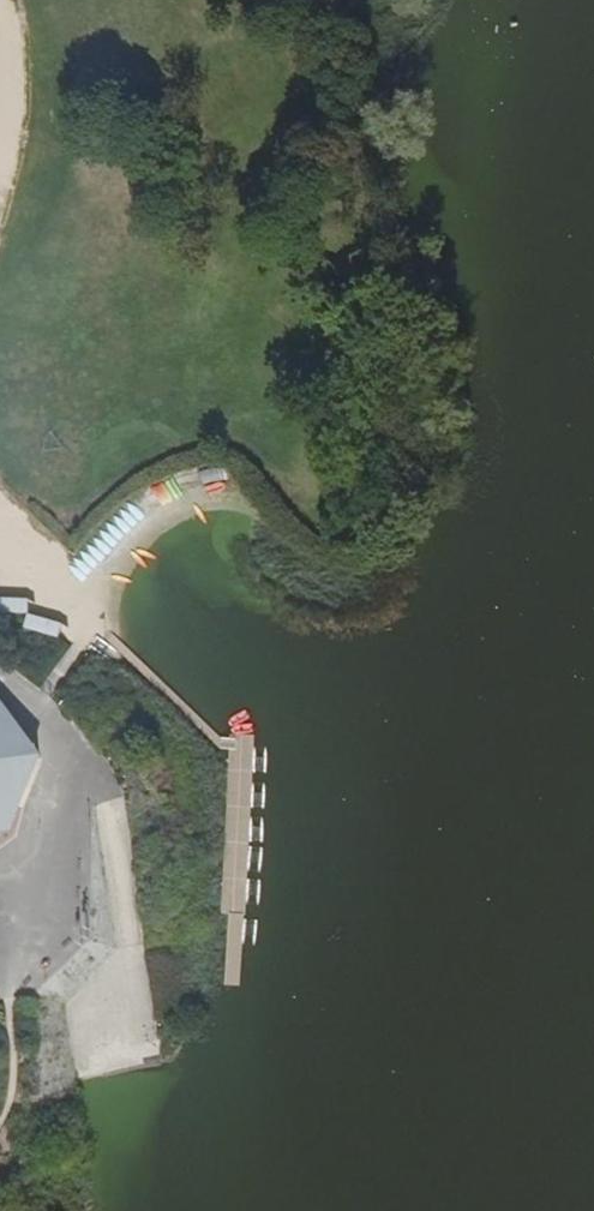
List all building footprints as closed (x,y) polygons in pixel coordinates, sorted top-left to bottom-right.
[(11,842),(43,765),(0,694),(0,842),(11,842)]
